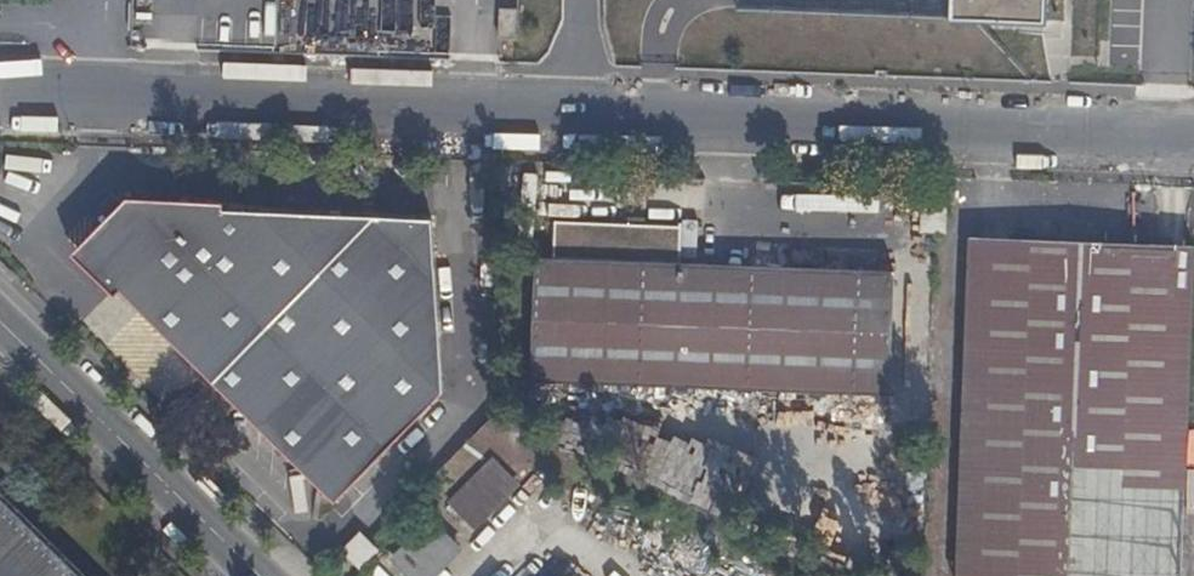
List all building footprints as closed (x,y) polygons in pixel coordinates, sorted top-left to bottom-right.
[(1044,17),(1043,17),(1044,0),(952,0),(951,19),(972,20),(1044,22),(1044,17)] [(498,40),(517,40),(518,9),(499,9),(498,40)] [(441,382),(430,207),(222,200),(218,192),(171,191),(123,187),(74,241),(332,491),(441,382)] [(921,232),(945,233),(946,207),(922,206),(921,232)] [(681,264),(682,228),(556,223),(555,259),(536,258),(531,382),(891,395),(895,272),(681,264)] [(956,575),(1180,575),(1193,247),(969,238),(956,575)] [(492,461),(465,488),(490,513),(517,486),(492,461)] [(465,488),(451,502),(476,528),(490,513),(465,488)] [(0,496),(0,575),(81,575),(0,496)] [(394,560),(411,575),(433,575),(459,549),(432,522),(394,560)] [(360,568),(378,550),(361,532),(342,551),(360,568)]
